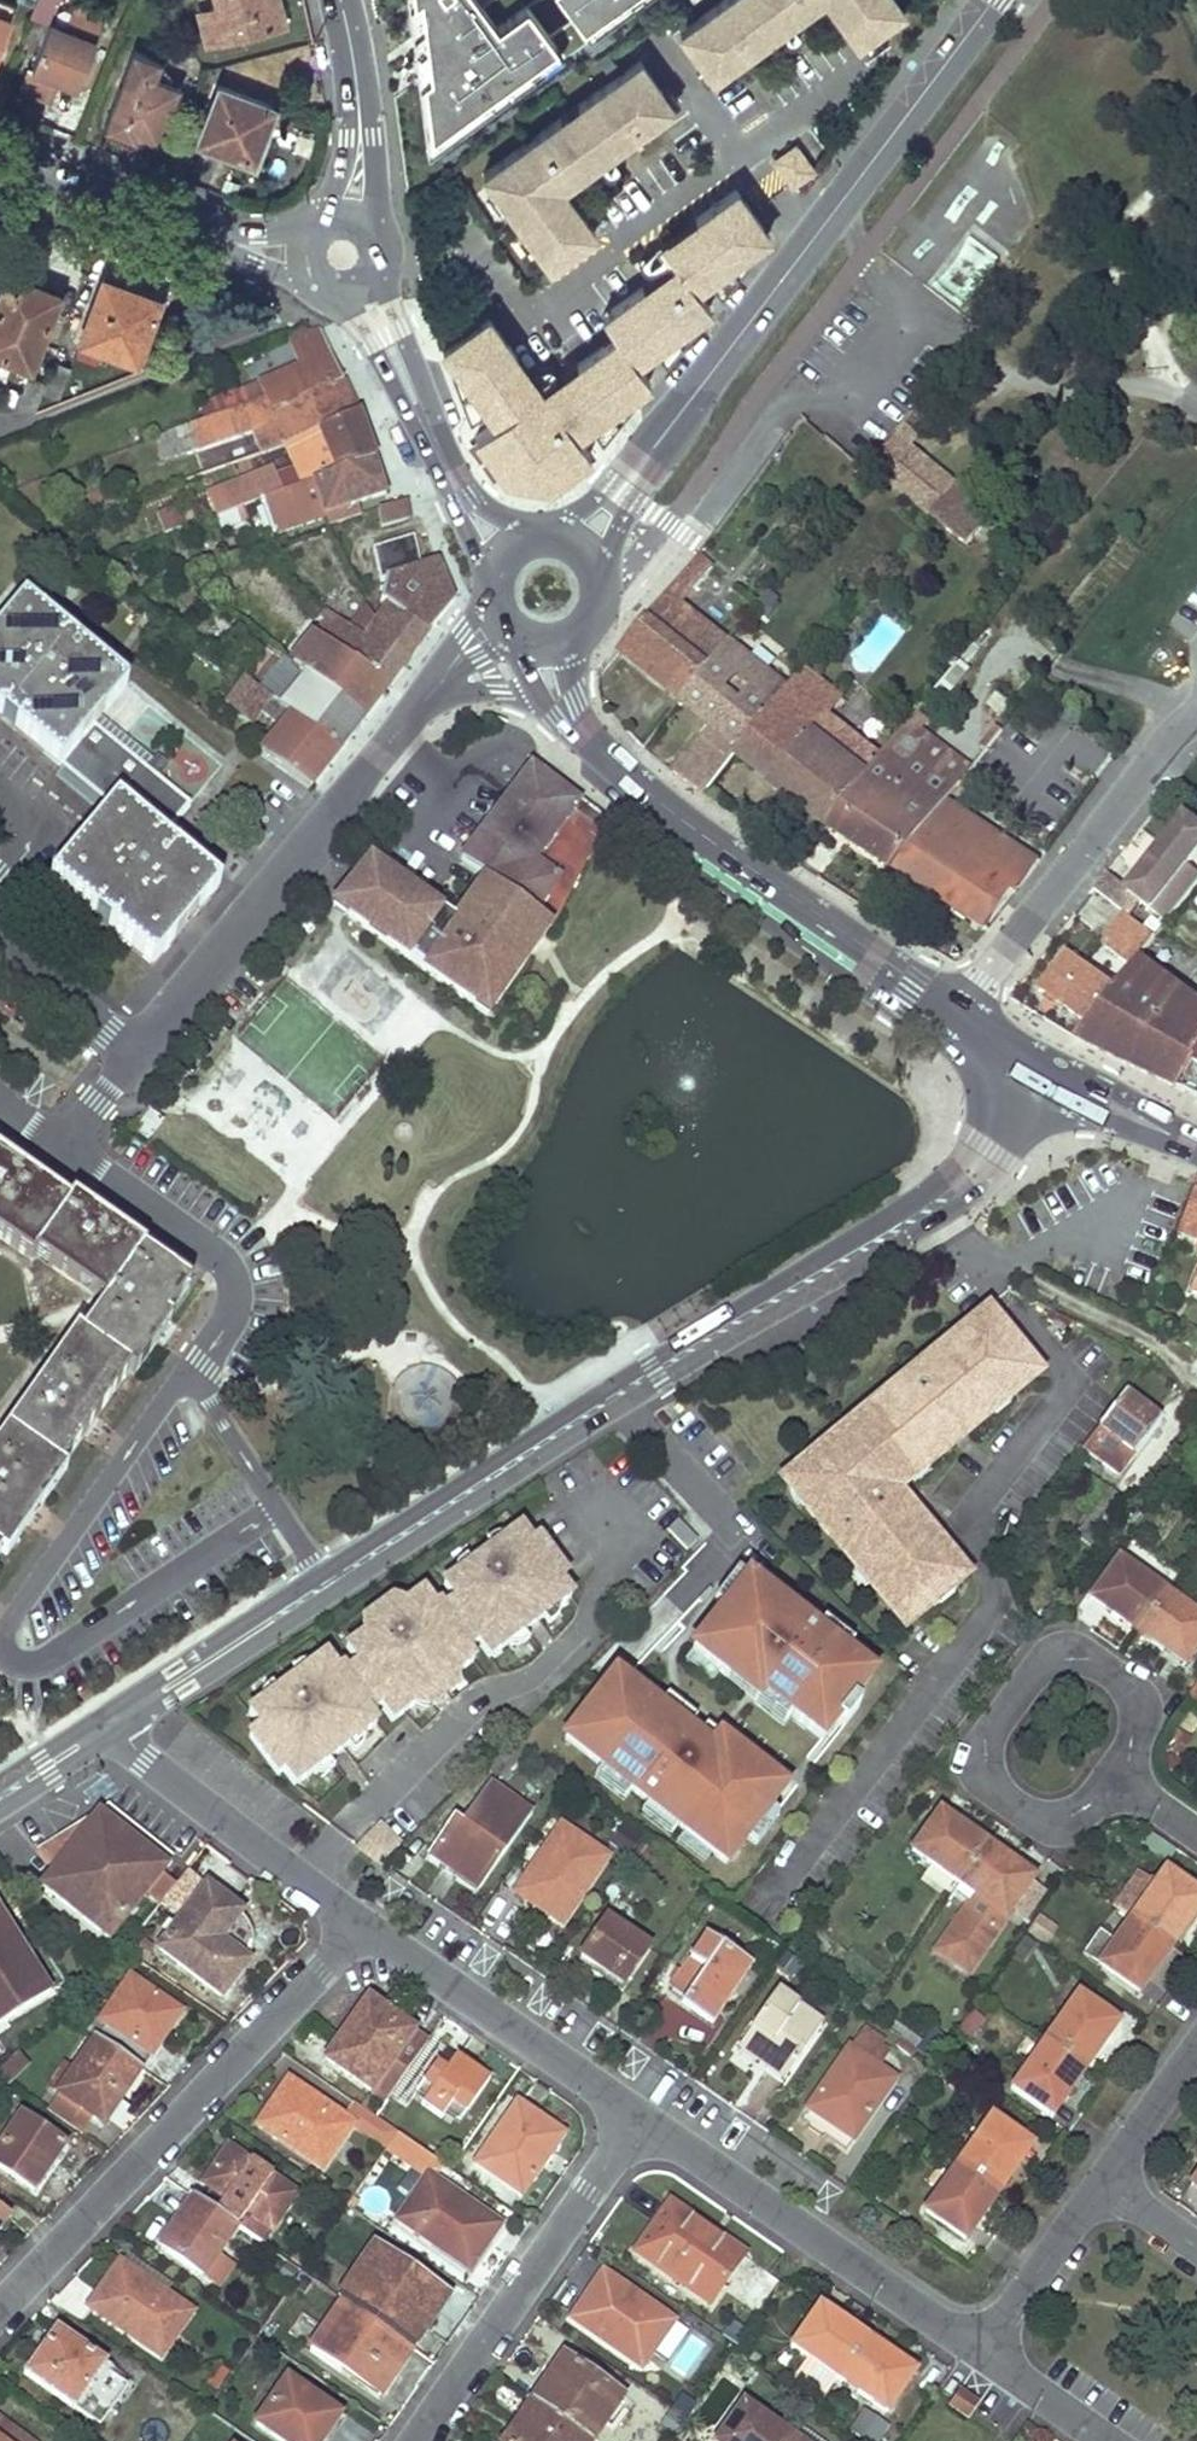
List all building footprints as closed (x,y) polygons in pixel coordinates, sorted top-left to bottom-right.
[(12,3),(5,0),(0,0),(0,34),(12,3)] [(52,0),(33,0),(27,15),(46,22),(54,1),(52,0)] [(197,11),(204,45),(281,26),(274,0),(214,0),(216,7),(197,11)] [(427,76),(421,80),(430,137),(552,45),(521,5),(492,26),(473,0),(416,0),(427,76)] [(579,27),(616,0),(559,0),(579,27)] [(579,27),(585,35),(628,4),(624,0),(616,0),(579,27)] [(679,31),(711,77),(741,56),(736,50),(807,0),(722,0),(679,31)] [(826,1),(855,41),(900,9),(894,0),(828,0),(826,1)] [(77,86),(103,15),(72,4),(63,28),(46,22),(20,90),(48,100),(55,78),(77,86)] [(159,61),(132,50),(103,127),(133,138),(135,133),(157,141),(178,84),(154,75),(159,61)] [(671,105),(638,60),(482,172),(544,258),(590,227),(562,191),(553,198),(544,186),(636,121),(641,127),(671,105)] [(271,108),(215,87),(196,140),(251,159),(271,108)] [(786,148),(766,163),(783,186),(803,172),(786,148)] [(695,281),(766,227),(734,180),(694,209),(697,214),(664,240),(676,258),(644,281),(639,276),(622,288),(635,295),(617,312),(644,349),(709,301),(695,281)] [(945,276),(942,274),(936,286),(970,306),(999,257),(966,238),(945,276)] [(15,278),(4,274),(0,284),(0,301),(5,304),(15,278)] [(28,364),(55,294),(15,278),(5,304),(0,301),(0,352),(28,364)] [(135,360),(158,299),(103,278),(80,339),(135,360)] [(635,295),(622,288),(607,299),(617,312),(635,295)] [(609,319),(617,312),(607,299),(598,305),(609,319)] [(510,347),(516,343),(487,301),(436,337),(473,429),(479,434),(530,389),(527,385),(534,381),(510,347)] [(613,325),(635,356),(644,349),(617,312),(609,319),(613,325)] [(635,356),(613,325),(573,353),(577,361),(546,382),(549,388),(536,397),(530,389),(479,434),(492,448),(507,463),(515,467),(528,473),(540,476),(547,475),(552,475),(558,474),(566,471),(575,468),(583,462),(591,454),(594,450),(578,428),(649,377),(635,356)] [(267,409),(337,379),(313,328),(285,340),(294,363),(199,405),(203,417),(262,396),(267,409)] [(56,398),(68,367),(54,361),(42,393),(56,398)] [(33,412),(43,383),(26,376),(20,393),(17,392),(12,403),(33,412)] [(283,441),(353,411),(337,379),(267,409),(262,396),(203,417),(148,438),(157,459),(188,447),(272,418),(283,441)] [(308,480),(369,458),(353,411),(283,441),(279,442),(290,466),(270,473),(268,467),(205,494),(212,514),(241,503),(308,480)] [(350,500),(380,489),(369,458),(308,480),(318,510),(350,500)] [(956,482),(929,461),(903,492),(929,515),(956,482)] [(956,482),(929,515),(965,545),(992,513),(969,494),(987,475),(972,463),(956,482)] [(318,510),(308,480),(241,503),(245,513),(249,511),(253,522),(262,520),(267,533),(320,516),(318,510)] [(405,498),(373,508),(378,523),(410,514),(405,498)] [(322,524),(355,514),(350,500),(318,510),(320,516),(322,524)] [(403,662),(450,600),(436,557),(421,563),(410,535),(366,551),(377,579),(381,578),(378,601),(385,605),(377,617),(365,634),(403,662)] [(696,555),(618,652),(679,700),(726,642),(682,605),(712,568),(696,555)] [(133,605),(117,591),(113,596),(129,609),(133,605)] [(20,599),(0,622),(0,716),(107,805),(48,877),(149,961),(214,885),(157,836),(184,803),(89,723),(120,683),(62,635),(20,599)] [(310,634),(383,688),(403,662),(365,634),(377,617),(364,606),(343,624),(322,607),(314,617),(320,621),(310,634)] [(238,617),(231,610),(220,625),(237,642),(257,658),(266,646),(256,637),(238,617)] [(359,717),(383,688),(310,634),(288,663),(359,717)] [(785,689),(726,642),(679,700),(713,730),(673,773),(702,793),(735,754),(785,689)] [(286,661),(261,692),(280,707),(287,713),(334,751),(359,717),(288,663),(286,661)] [(785,689),(735,754),(826,827),(868,773),(815,730),(842,698),(805,667),(785,689)] [(261,692),(239,675),(224,698),(250,720),(259,710),(271,719),(280,707),(261,692)] [(868,773),(826,827),(891,870),(925,827),(960,782),(973,764),(957,752),(951,756),(933,742),(942,732),(927,717),(933,709),(925,703),(868,773)] [(334,751),(287,713),(256,752),(306,787),(334,751)] [(972,755),(977,759),(1002,729),(996,726),(972,755)] [(942,732),(933,742),(951,756),(957,752),(973,764),(977,759),(972,755),(962,747),(942,732)] [(587,848),(602,824),(526,767),(457,857),(541,920),(547,922),(564,892),(587,848)] [(960,782),(925,827),(984,869),(996,855),(969,833),(990,805),(960,782)] [(1196,881),(1196,872),(1187,864),(1196,851),(1196,826),(1186,817),(1127,891),(1166,922),(1196,881)] [(984,869),(925,827),(891,870),(984,929),(1035,862),(1007,841),(996,855),(984,869)] [(396,866),(410,847),(389,829),(372,848),(396,866)] [(541,920),(457,857),(444,876),(408,919),(460,956),(497,906),(534,932),(541,920)] [(1154,937),(1129,917),(1106,945),(1131,968),(1138,958),(1150,942),(1154,937)] [(1114,990),(1067,953),(1041,987),(1087,1024),(1114,990)] [(1076,1038),(1172,1085),(1196,1048),(1196,1003),(1169,981),(1138,958),(1131,968),(1114,990),(1087,1024),(1076,1038)] [(481,1010),(504,972),(486,960),(464,998),(481,1010)] [(1172,1085),(1196,1096),(1196,1048),(1172,1085)] [(164,1120),(147,1108),(132,1128),(150,1141),(164,1120)] [(28,1258),(32,1252),(101,1301),(138,1247),(69,1199),(65,1205),(0,1158),(0,1238),(28,1258)] [(1194,1182),(1190,1192),(1173,1233),(1196,1242),(1196,1183),(1194,1182)] [(3,1557),(62,1470),(58,1466),(126,1369),(131,1372),(166,1319),(162,1315),(184,1282),(140,1252),(139,1249),(138,1247),(101,1301),(79,1334),(73,1330),(0,1435),(0,1555),(3,1557)] [(836,1442),(799,1472),(795,1496),(825,1534),(833,1527),(843,1538),(837,1543),(900,1622),(954,1579),(892,1501),(886,1505),(881,1499),(1030,1379),(987,1325),(918,1381),(923,1386),(911,1396),(907,1390),(838,1445),(836,1442)] [(1179,1342),(1196,1352),(1196,1351),(1196,1335),(1186,1328),(1179,1342)] [(1160,1422),(1123,1393),(1097,1427),(1082,1446),(1121,1475),(1134,1455),(1160,1422)] [(669,1529),(687,1549),(698,1539),(679,1519),(669,1529)] [(532,1546),(520,1531),(443,1588),(453,1602),(442,1610),(437,1605),(431,1608),(420,1594),(403,1607),(390,1617),(374,1629),(362,1638),(345,1649),(355,1665),(345,1673),(342,1669),(336,1673),(325,1658),(247,1714),(257,1729),(248,1735),(277,1775),(282,1771),(294,1785),(376,1725),(365,1710),(370,1707),(374,1712),(378,1709),(390,1724),(413,1707),(426,1697),(442,1686),(455,1676),(472,1663),(462,1649),(467,1645),(471,1651),(478,1647),(489,1662),(572,1600),(560,1584),(565,1580),(538,1542),(532,1546)] [(1162,1593),(1116,1561),(1090,1600),(1136,1632),(1162,1593)] [(1162,1593),(1136,1632),(1185,1666),(1196,1648),(1196,1618),(1162,1593)] [(386,1604),(382,1607),(390,1617),(403,1607),(400,1605),(397,1604),(392,1603),(386,1604)] [(356,1626),(355,1627),(362,1638),(374,1629),(372,1628),(364,1625),(358,1625),(356,1626)] [(803,1713),(864,1671),(837,1633),(791,1664),(789,1661),(772,1672),(783,1687),(786,1686),(803,1713)] [(682,1720),(709,1685),(672,1654),(632,1702),(686,1745),(696,1732),(682,1720)] [(456,1680),(456,1678),(455,1676),(442,1686),(449,1695),(456,1688),(456,1680)] [(428,1702),(427,1699),(426,1697),(413,1707),(421,1717),(423,1715),(427,1709),(428,1702)] [(624,1718),(592,1758),(644,1799),(677,1759),(675,1757),(686,1745),(632,1702),(622,1716),(624,1718)] [(515,1745),(488,1770),(501,1783),(527,1758),(515,1745)] [(454,1820),(429,1857),(479,1890),(530,1814),(490,1786),(463,1825),(454,1820)] [(109,1939),(164,1867),(170,1858),(107,1806),(36,1851),(53,1871),(42,1885),(109,1939)] [(986,1846),(938,1811),(911,1851),(958,1885),(986,1846)] [(560,1928),(606,1859),(558,1828),(514,1894),(535,1908),(534,1910),(560,1928)] [(1033,1879),(986,1846),(958,1885),(1005,1917),(1033,1879)] [(1196,1908),(1196,1895),(1163,1871),(1131,1918),(1171,1946),(1196,1908)] [(206,1886),(161,1947),(221,1997),(248,1962),(245,1959),(218,1940),(238,1914),(240,1911),(206,1886)] [(243,1919),(238,1914),(218,1940),(245,1959),(248,1949),(249,1943),(249,1935),(247,1929),(243,1919)] [(1138,1992),(1171,1946),(1131,1918),(1115,1942),(1099,1931),(1083,1954),(1138,1992)] [(648,1948),(606,1920),(581,1959),(623,1987),(648,1948)] [(53,2004),(0,1923),(0,2038),(53,2004)] [(751,1966),(705,1935),(664,1995),(710,2026),(751,1966)] [(104,2028),(95,2042),(133,2067),(140,2072),(179,2012),(129,1978),(98,2024),(104,2028)] [(822,2024),(776,1991),(738,2046),(785,2079),(822,2024)] [(1116,2022),(1077,1995),(1045,2040),(1084,2068),(1116,2022)] [(426,2041),(363,1998),(322,2058),(384,2102),(426,2041)] [(847,2047),(807,2108),(853,2139),(895,2077),(879,2067),(888,2053),(859,2033),(850,2048),(847,2047)] [(1051,2115),(1084,2068),(1045,2040),(1011,2088),(1051,2115)] [(133,2067),(95,2042),(60,2093),(100,2121),(115,2097),(119,2099),(127,2089),(120,2085),(133,2067)] [(460,2123),(486,2084),(469,2072),(473,2067),(454,2055),(451,2060),(440,2053),(414,2093),(424,2099),(419,2105),(442,2119),(444,2114),(460,2123)] [(0,2071),(0,2080),(6,2086),(27,2066),(16,2055),(0,2071)] [(345,2120),(287,2078),(255,2125),(321,2171),(351,2128),(383,2152),(397,2133),(373,2117),(355,2104),(345,2120)] [(563,2134),(516,2103),(474,2164),(520,2196),(563,2134)] [(19,2117),(0,2146),(0,2168),(34,2191),(63,2148),(19,2117)] [(998,2193),(1030,2146),(989,2117),(957,2164),(998,2193)] [(260,2247),(296,2195),(227,2147),(201,2184),(208,2189),(197,2203),(235,2229),(260,2247)] [(965,2240),(998,2193),(957,2164),(925,2212),(965,2240)] [(497,2225),(427,2177),(398,2219),(468,2268),(497,2225)] [(193,2200),(159,2249),(202,2280),(235,2229),(197,2203),(193,2200)] [(743,2254),(670,2202),(634,2253),(709,2305),(743,2254)] [(411,2352),(444,2300),(372,2249),(335,2299),(411,2352)] [(119,2263),(89,2307),(161,2356),(189,2313),(166,2295),(173,2286),(129,2254),(121,2265),(119,2263)] [(673,2321),(603,2271),(570,2320),(641,2368),(673,2321)] [(332,2297),(300,2344),(379,2399),(411,2352),(335,2299),(332,2297)] [(885,2410),(912,2371),(819,2307),(793,2345),(809,2357),(797,2374),(826,2394),(838,2377),(885,2410)] [(105,2363),(55,2328),(24,2374),(99,2425),(127,2385),(102,2369),(105,2363)] [(561,2355),(530,2401),(588,2440),(593,2440),(623,2398),(561,2355)] [(286,2381),(256,2423),(282,2440),(321,2440),(338,2416),(286,2381)] [(977,2404),(959,2390),(948,2405),(966,2420),(977,2404)] [(530,2401),(503,2440),(588,2440),(530,2401)] [(743,2404),(717,2440),(786,2440),(789,2436),(743,2404)] [(849,2433),(863,2440),(878,2440),(888,2425),(861,2410),(849,2433)] [(0,2421),(0,2440),(28,2440),(0,2421)] [(806,2428),(796,2440),(824,2440),(806,2428)]
